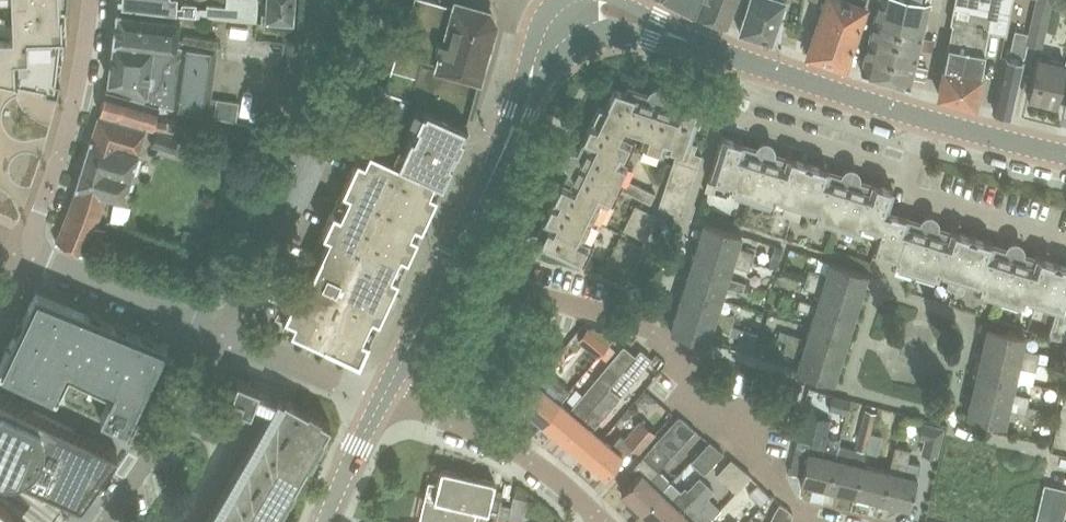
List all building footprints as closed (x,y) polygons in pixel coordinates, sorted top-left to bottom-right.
[(19,78),(18,78),(44,83),(44,84),(55,86),(58,87),(61,73),(59,73),(64,31),(66,31),(65,1),(67,1),(67,0),(0,0),(0,73),(19,78)] [(116,7),(199,17),(199,10),(195,10),(196,5),(181,4),(181,9),(174,8),(174,0),(116,0),(116,7)] [(223,6),(222,19),(255,21),(256,0),(224,0),(223,6)] [(293,0),(265,0),(265,6),(261,5),(260,23),(276,24),(276,18),(292,19),(293,0)] [(495,20),(487,9),(458,0),(454,0),(452,4),(438,0),(410,0),(384,89),(467,118),(478,79),(479,79),(495,20)] [(737,0),(670,0),(694,12),(726,25),(737,0)] [(779,39),(783,17),(778,15),(783,0),(749,0),(739,30),(770,40),(772,36),(778,38),(779,39)] [(865,5),(853,0),(826,0),(807,53),(844,65),(865,5)] [(862,70),(910,85),(912,77),(924,80),(927,67),(915,64),(918,51),(921,38),(930,1),(928,0),(879,0),(862,70)] [(949,22),(953,23),(939,94),(973,103),(987,29),(1005,32),(1012,0),(954,0),(949,22)] [(1025,43),(1041,47),(1052,0),(1035,0),(1025,43)] [(116,10),(112,43),(174,50),(175,39),(179,17),(116,10)] [(148,103),(159,106),(159,105),(208,117),(210,98),(216,40),(183,35),(181,39),(175,39),(174,50),(112,43),(108,79),(105,89),(148,103)] [(297,54),(298,38),(287,38),(286,53),(297,54)] [(1010,113),(1025,47),(1015,44),(1012,57),(1005,56),(993,109),(1010,113)] [(1065,64),(1065,63),(1037,56),(1028,96),(1057,103),(1065,64)] [(682,214),(702,154),(695,152),(698,144),(689,142),(700,109),(677,102),(675,109),(661,104),(664,94),(661,88),(656,87),(650,89),(649,93),(644,91),(642,98),(635,96),(635,94),(614,87),(598,120),(592,118),(582,140),(588,142),(582,155),(572,151),(567,152),(564,158),(566,164),(570,165),(567,170),(573,173),(569,181),(563,178),(543,220),(549,223),(543,236),(534,231),(528,233),(526,239),(528,244),(538,249),(541,244),(578,261),(591,232),(585,230),(597,206),(603,208),(614,185),(650,202),(655,192),(619,175),(626,159),(620,157),(626,145),(632,147),(635,139),(621,131),(624,124),(645,131),(641,142),(663,149),(665,143),(678,147),(658,206),(682,214)] [(155,120),(159,106),(148,103),(105,89),(99,111),(156,129),(186,136),(188,126),(155,120)] [(227,122),(236,124),(239,103),(227,101),(215,99),(213,119),(227,122)] [(396,159),(441,180),(442,177),(466,124),(422,103),(396,159)] [(375,104),(373,123),(398,126),(400,107),(375,104)] [(145,130),(98,116),(76,187),(73,195),(56,240),(55,241),(82,253),(83,253),(94,256),(105,229),(94,225),(106,196),(123,200),(145,130)] [(173,151),(178,137),(155,130),(151,145),(173,151)] [(258,136),(254,152),(279,157),(287,143),(258,136)] [(895,253),(907,215),(898,212),(887,208),(893,189),(871,182),(869,187),(855,183),(858,174),(855,169),(849,167),(844,170),(843,173),(838,172),(836,177),(827,174),(829,169),(785,155),(784,161),(769,157),(772,148),(769,142),(764,140),(758,143),(757,147),(752,146),(751,151),(742,148),(744,143),(721,136),(704,189),(713,192),(719,175),(731,179),(729,185),(773,199),(775,192),(787,196),(782,213),(799,218),(805,201),(817,205),(815,211),(858,225),(860,218),(872,222),(866,239),(875,241),(874,246),(887,250),(895,253)] [(320,142),(296,155),(304,169),(327,155),(320,142)] [(396,159),(361,143),(311,253),(318,256),(301,293),(294,289),(283,314),(286,315),(282,324),(358,359),(368,337),(361,334),(370,314),(377,317),(397,275),(390,272),(394,263),(401,266),(441,180),(396,159)] [(713,206),(739,215),(745,197),(719,188),(713,206)] [(657,215),(640,207),(635,205),(623,229),(629,232),(645,240),(657,215)] [(907,215),(895,253),(891,265),(934,279),(938,265),(952,269),(946,287),(963,292),(969,275),(981,279),(979,285),(1022,299),(1024,292),(1036,296),(1031,313),(1040,316),(1046,299),(1059,303),(1049,334),(1065,340),(1065,264),(1035,255),(1033,261),(1019,257),(1021,248),(1019,243),(1013,241),(1008,244),(1006,247),(1002,246),(1000,251),(991,248),(993,242),(950,228),(948,235),(927,229),(928,224),(935,226),(936,221),(933,216),(928,214),(922,217),(921,221),(917,219),(915,225),(907,222),(909,216),(907,215)] [(704,221),(697,243),(751,260),(754,251),(737,246),(742,233),(704,221)] [(619,236),(602,272),(624,283),(642,247),(626,239),(619,236)] [(697,243),(691,264),(728,276),(732,264),(748,269),(751,260),(697,243)] [(810,267),(807,277),(860,294),(867,272),(829,261),(826,272),(810,267)] [(691,264),(684,286),(721,298),(725,285),(742,290),(745,281),(728,276),(691,264)] [(234,274),(231,272),(225,269),(219,280),(228,285),(234,274)] [(854,315),(860,294),(807,277),(804,286),(820,291),(817,303),(800,298),(854,315)] [(684,286),(677,308),(732,325),(735,315),(718,309),(721,298),(684,286)] [(126,428),(166,344),(35,289),(0,361),(0,370),(126,430),(126,428)] [(809,325),(847,336),(854,315),(800,298),(797,307),(814,312),(809,325)] [(729,332),(732,325),(677,308),(670,329),(708,341),(712,327),(729,332)] [(840,358),(847,336),(809,325),(806,337),(790,332),(787,341),(840,358)] [(988,325),(983,347),(1038,360),(1040,351),(1023,347),(1026,334),(988,325)] [(598,355),(615,335),(587,326),(577,338),(598,355)] [(740,336),(736,349),(750,354),(756,333),(743,329),(740,336)] [(840,358),(787,341),(784,350),(800,355),(796,368),(834,379),(840,358)] [(540,422),(560,439),(607,385),(622,368),(634,355),(623,345),(567,409),(558,401),(540,422)] [(983,347),(978,369),(1015,378),(1018,365),(1036,369),(1038,360),(983,347)] [(639,348),(634,355),(622,368),(630,375),(634,378),(651,359),(639,348)] [(978,369),(973,391),(1028,404),(1030,394),(1013,390),(1015,378),(978,369)] [(254,445),(209,521),(272,521),(330,423),(283,395),(236,376),(227,397),(228,398),(223,409),(244,418),(248,407),(250,408),(253,402),(274,411),(254,445)] [(519,404),(540,422),(558,401),(537,383),(519,404)] [(607,385),(560,439),(581,458),(592,445),(599,437),(590,429),(599,418),(619,395),(607,385)] [(1028,405),(1028,404),(973,391),(968,413),(1005,422),(1008,409),(1033,415),(1035,407),(1028,405)] [(1,470),(5,470),(8,471),(11,470),(14,470),(79,501),(80,500),(80,498),(114,451),(116,450),(117,449),(0,393),(0,470),(1,470)] [(845,413),(848,399),(831,395),(828,408),(845,413)] [(834,456),(827,487),(854,493),(861,462),(863,462),(865,451),(870,433),(876,412),(864,409),(854,449),(837,444),(834,456)] [(834,456),(837,444),(838,438),(824,434),(827,419),(804,413),(799,437),(811,440),(808,450),(807,449),(799,480),(827,487),(834,456)] [(629,432),(642,448),(662,432),(649,415),(629,432)] [(678,416),(655,441),(671,455),(695,430),(678,416)] [(920,453),(937,457),(944,427),(923,422),(918,438),(924,440),(920,453)] [(870,433),(865,451),(878,455),(882,437),(870,433)] [(603,476),(620,456),(599,437),(592,445),(581,458),(603,476)] [(704,473),(723,452),(709,441),(691,461),(704,473)] [(894,445),(889,469),(881,500),(909,506),(917,475),(905,473),(911,449),(894,445)] [(639,510),(659,490),(658,490),(667,480),(656,470),(656,469),(655,468),(664,458),(657,451),(648,461),(641,454),(631,465),(637,472),(619,491),(628,499),(623,504),(634,515),(639,510)] [(736,492),(751,476),(730,458),(716,474),(736,492)] [(889,469),(863,462),(861,462),(854,493),(881,500),(889,469)] [(474,507),(497,512),(498,504),(500,495),(491,493),(494,479),(440,468),(437,481),(427,479),(418,521),(471,521),(474,507)] [(652,521),(666,521),(694,494),(704,483),(696,476),(684,489),(681,486),(678,490),(667,480),(658,490),(659,490),(639,510),(652,521)] [(761,504),(770,495),(757,482),(748,492),(761,504)] [(704,483),(694,494),(666,521),(707,521),(709,520),(698,510),(702,506),(699,503),(712,490),(704,483)] [(1052,521),(1053,521),(1059,497),(1041,493),(1035,518),(1052,521)] [(12,511),(0,500),(0,521),(7,521),(12,511)] [(790,512),(788,508),(778,501),(773,508),(770,521),(788,521),(790,512)] [(520,521),(508,518),(510,506),(498,504),(497,512),(496,516),(494,516),(493,521),(519,521),(520,521)]
